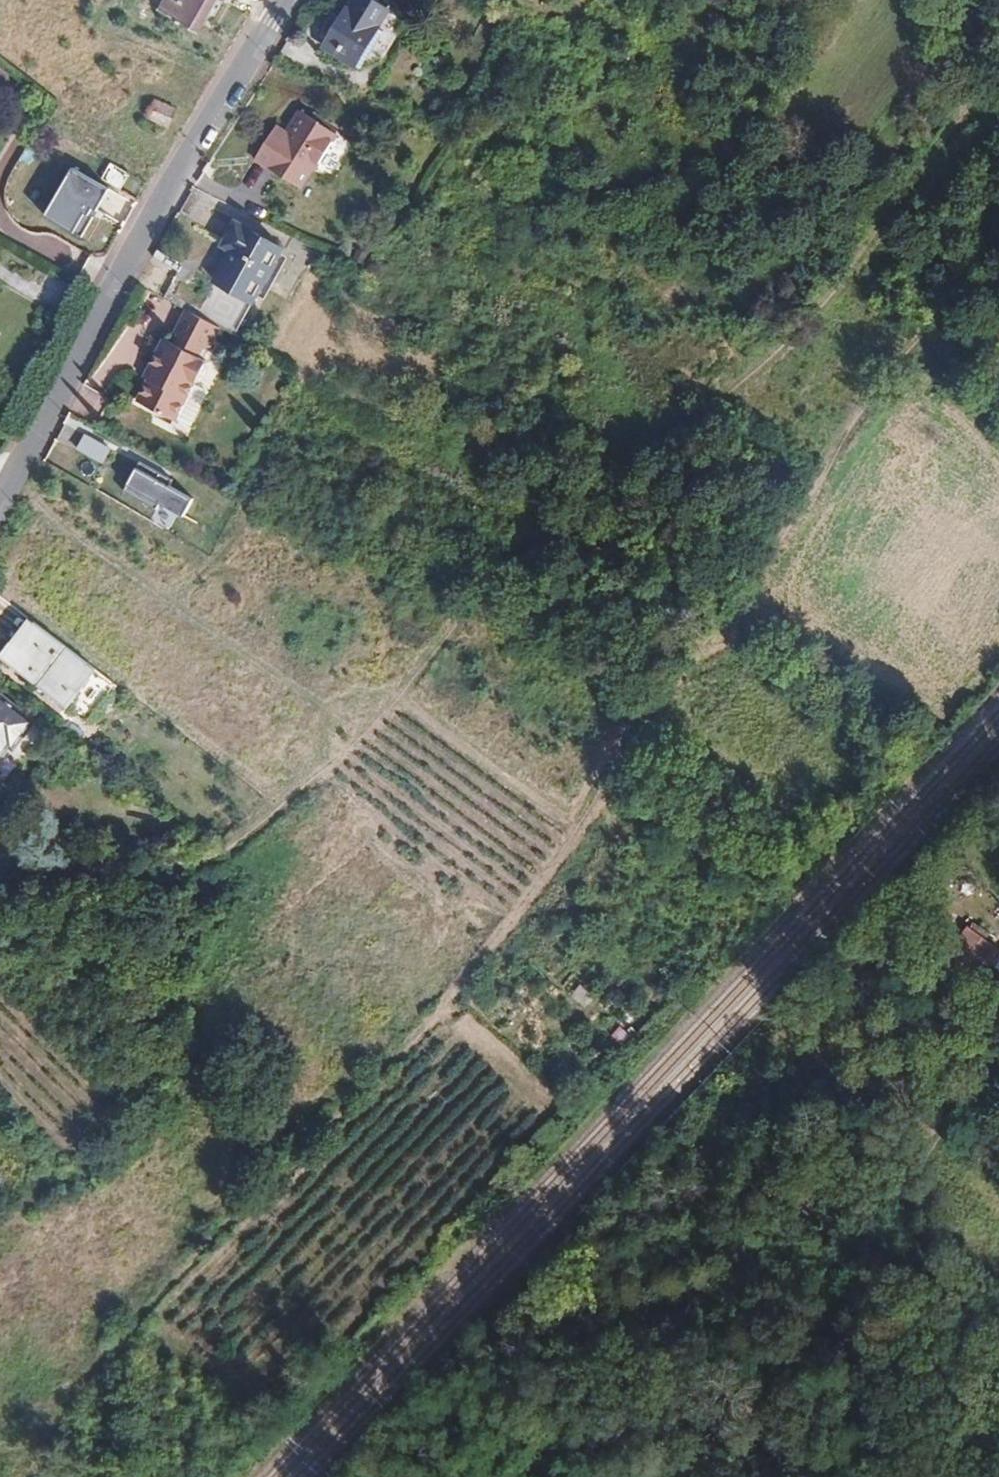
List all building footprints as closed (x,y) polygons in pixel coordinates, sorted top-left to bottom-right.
[(211,0),(159,0),(155,7),(195,29),(211,0)] [(349,68),(385,11),(368,0),(343,0),(314,46),(349,68)] [(178,115),(153,105),(146,123),(171,133),(178,115)] [(289,111),(279,130),(272,126),(248,162),(298,188),(330,133),(289,111)] [(102,183),(124,192),(132,175),(111,166),(102,183)] [(110,191),(74,171),(48,219),(84,238),(110,191)] [(228,248),(211,278),(249,298),(281,244),(232,220),(219,243),(228,248)] [(126,403),(168,425),(198,365),(188,359),(193,348),(200,351),(212,328),(195,320),(176,310),(165,332),(169,335),(163,345),(155,339),(140,367),(144,369),(126,403)] [(84,434),(77,452),(105,464),(113,446),(84,434)] [(183,517),(192,499),(137,469),(128,487),(183,517)] [(22,620),(0,645),(0,665),(58,708),(88,670),(22,620)] [(0,704),(0,755),(1,754),(4,757),(27,725),(0,704)] [(580,984),(571,998),(587,1008),(596,994),(580,984)] [(155,1034),(165,1022),(155,1015),(145,1027),(155,1034)]
